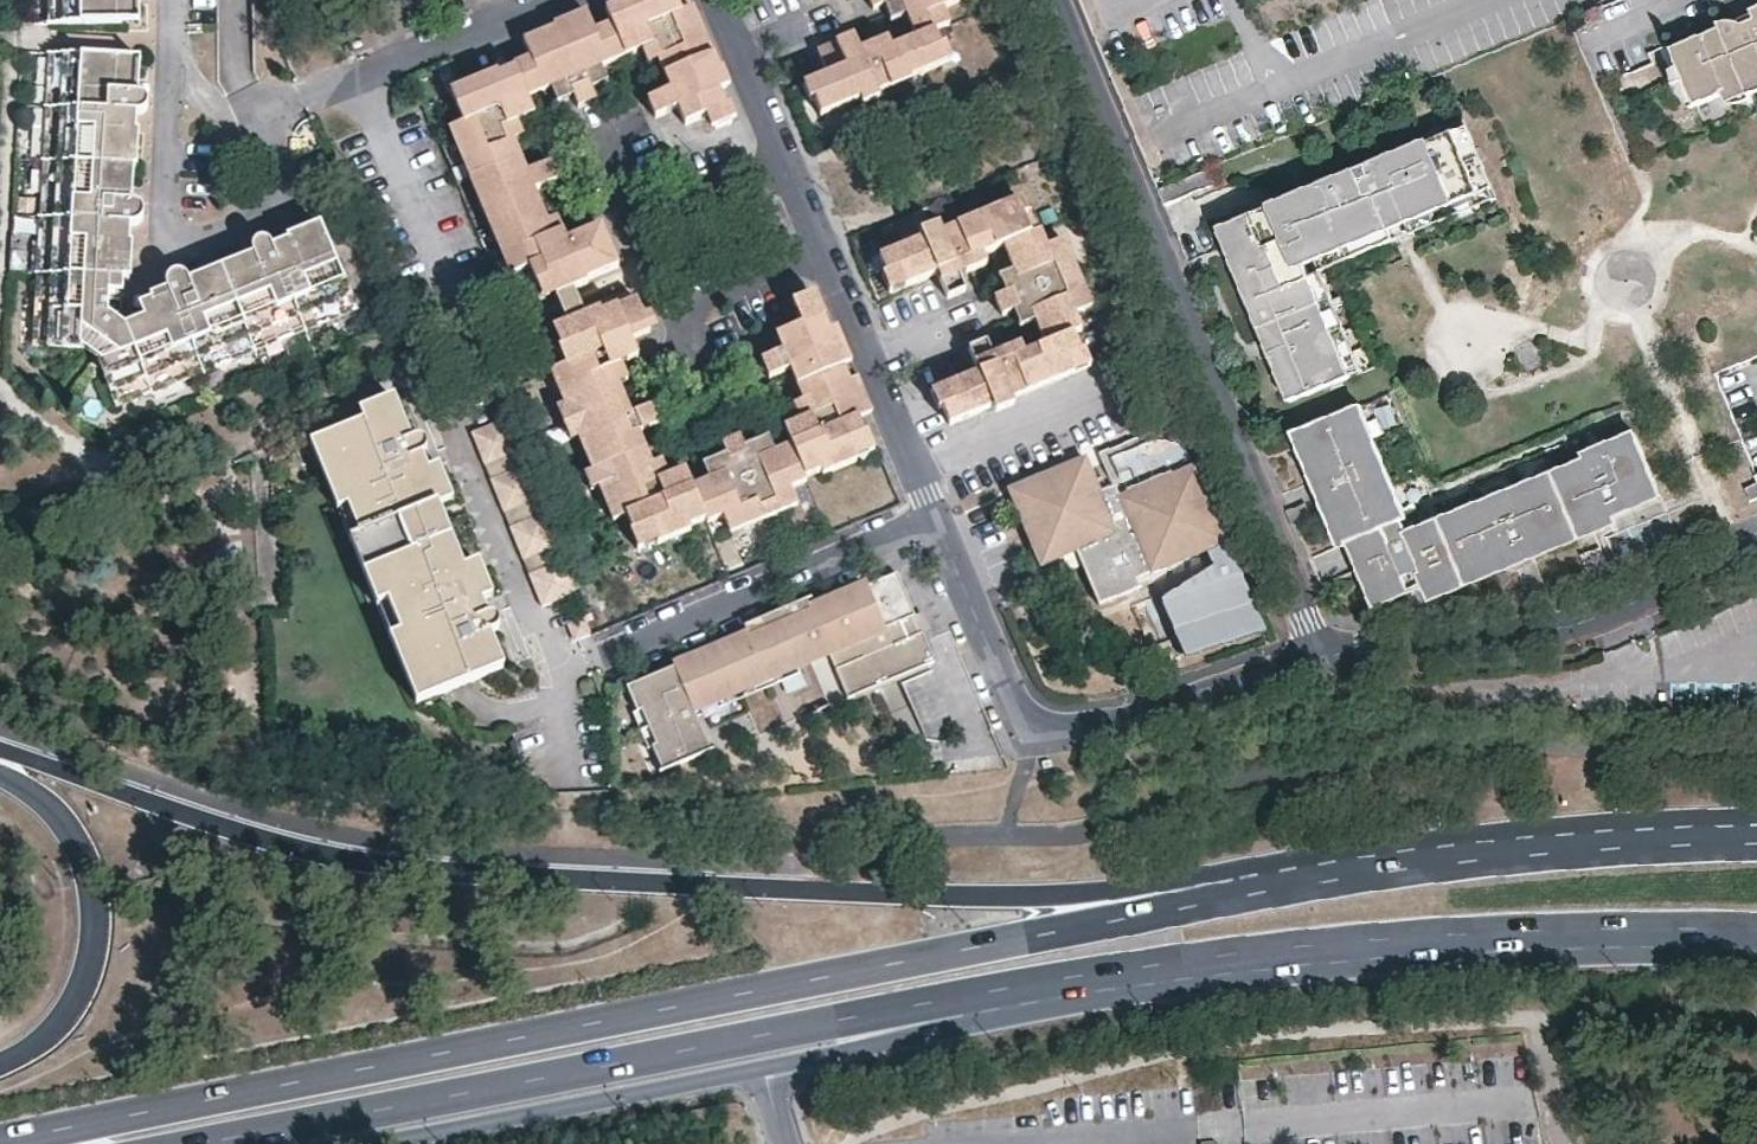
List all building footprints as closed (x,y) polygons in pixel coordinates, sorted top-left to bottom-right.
[(44,28),(134,26),(134,0),(43,0),(44,28)] [(621,2),(622,4),(605,11),(611,25),(594,32),(587,15),(523,42),(529,59),(513,66),(515,69),(498,77),(497,74),(463,88),(465,93),(472,110),(456,116),(462,129),(447,135),(507,280),(526,272),(533,289),(549,282),(556,297),(573,290),(587,284),(586,281),(618,268),(601,227),(566,242),(563,232),(538,242),(532,228),(548,221),(535,191),(557,181),(549,163),(527,172),(516,141),(499,149),(493,135),(517,123),(534,116),(527,99),(550,89),(567,82),(573,98),(578,109),(596,101),(591,90),(585,75),(601,68),(606,66),(642,51),(657,44),(664,59),(658,61),(670,92),(648,101),(655,119),(678,109),(685,126),(709,116),(726,109),(719,92),(685,11),(676,14),(670,0),(662,3),(660,0),(626,0),(621,2)] [(869,2),(873,11),(884,6),(899,0),(905,17),(914,36),(887,47),(885,41),(859,52),(853,37),(832,46),(817,52),(827,76),(815,82),(820,94),(812,97),(819,115),(872,93),(874,98),(889,92),(887,87),(944,63),(939,49),(949,45),(942,29),(950,26),(942,8),(957,2),(956,0),(868,0),(869,2)] [(890,23),(905,17),(899,0),(884,6),(890,23)] [(1751,9),(1755,18),(1744,22),(1739,20),(1732,19),(1726,20),(1718,22),(1720,27),(1671,48),(1683,79),(1671,84),(1675,92),(1678,98),(1681,102),(1684,105),(1688,108),(1756,79),(1756,6),(1751,9)] [(954,43),(949,45),(939,49),(944,63),(960,56),(954,43)] [(657,44),(642,51),(648,65),(658,61),(664,59),(657,44)] [(136,63),(45,59),(33,354),(79,356),(94,368),(111,413),(346,315),(313,231),(285,242),(285,245),(271,251),(268,247),(264,245),(257,245),(251,248),(248,252),(247,257),(247,261),(186,285),(183,281),(177,279),(168,282),(163,286),(162,295),(146,302),(147,306),(136,310),(140,324),(124,330),(105,316),(106,296),(118,296),(119,283),(126,283),(129,246),(126,246),(127,230),(131,229),(133,227),(135,223),(137,219),(136,213),(132,207),(129,205),(130,175),(132,174),(134,136),(131,136),(133,122),(135,121),(140,118),(143,112),(143,106),(140,100),(135,98),(136,63)] [(585,75),(591,90),(608,83),(601,68),(585,75)] [(567,82),(550,89),(557,105),(573,98),(567,82)] [(808,99),(812,97),(820,94),(815,82),(803,87),(808,99)] [(472,110),(465,93),(446,101),(453,117),(456,116),(472,110)] [(731,123),(726,109),(709,116),(715,130),(731,123)] [(520,130),(517,123),(493,135),(499,149),(516,141),(523,137),(520,130)] [(1462,126),(1215,227),(1287,402),(1348,376),(1302,263),(1487,187),(1462,126)] [(1021,200),(1005,207),(1012,222),(1023,217),(1027,216),(1021,200)] [(880,259),(886,275),(897,271),(904,288),(937,275),(947,299),(953,297),(965,292),(959,277),(986,266),(981,256),(1002,247),(1011,269),(1019,288),(1003,295),(995,299),(999,310),(1002,316),(1011,313),(1013,312),(1027,306),(1034,323),(1044,348),(1023,356),(1020,346),(992,357),(986,342),(977,346),(968,350),(978,374),(946,388),(953,405),(943,409),(950,426),(1011,400),(1073,374),(1066,359),(1079,354),(1072,335),(1082,331),(1075,314),(1092,308),(1064,242),(1048,249),(1040,231),(1031,235),(1023,217),(1012,222),(1005,207),(941,234),(938,227),(920,235),(923,241),(880,259)] [(538,242),(563,232),(557,218),(548,221),(532,228),(538,242)] [(996,275),(1003,295),(1019,288),(1011,269),(996,275)] [(886,275),(882,277),(889,295),(904,288),(897,271),(886,275)] [(549,282),(533,289),(539,304),(556,297),(549,282)] [(573,290),(556,297),(567,324),(585,317),(573,290)] [(851,454),(850,452),(843,434),(852,431),(861,427),(858,420),(864,417),(813,296),(794,303),(804,325),(777,337),(783,353),(761,362),(769,380),(791,371),(803,402),(812,398),(818,415),(801,422),(784,429),(791,446),(773,453),(750,463),(744,447),(740,437),(721,445),(726,455),(733,471),(709,481),(692,488),(685,471),(668,478),(643,488),(637,471),(651,465),(638,433),(660,424),(652,406),(631,415),(618,385),(603,392),(596,375),(621,365),(638,358),(631,341),(650,333),(636,300),(601,314),(600,311),(585,317),(567,324),(575,344),(563,349),(570,365),(552,372),(566,406),(574,403),(586,432),(578,435),(594,471),(601,468),(607,482),(600,485),(614,521),(625,517),(628,524),(643,518),(651,536),(653,539),(687,525),(685,521),(700,514),(702,517),(717,511),(724,527),(791,499),(786,482),(801,476),(800,472),(816,465),(817,469),(851,454)] [(1034,323),(1027,306),(1013,312),(1019,328),(1034,323)] [(575,344),(567,324),(554,330),(563,349),(575,344)] [(1084,351),(1079,354),(1066,359),(1073,374),(1090,367),(1084,351)] [(603,392),(618,385),(627,382),(621,365),(596,375),(603,392)] [(953,405),(946,388),(931,394),(938,411),(943,409),(953,405)] [(812,398),(803,402),(794,405),(801,422),(818,415),(812,398)] [(439,509),(424,475),(418,459),(430,454),(432,449),(432,446),(431,443),(430,441),(427,439),(424,438),(421,438),(411,443),(393,400),(360,413),(364,424),(325,441),(334,463),(340,477),(352,506),(363,532),(379,570),(392,600),(407,635),(421,667),(435,701),(507,670),(494,638),(504,634),(506,632),(508,628),(508,624),(506,620),(504,619),(501,617),(496,618),(487,622),(480,606),(466,571),(439,509)] [(574,403),(566,406),(558,409),(571,438),(578,435),(586,432),(574,403)] [(1587,459),(1504,492),(1507,500),(1492,506),(1489,499),(1405,533),(1401,520),(1405,518),(1385,469),(1377,472),(1371,456),(1379,453),(1359,404),(1294,430),(1315,479),(1316,479),(1323,494),(1321,495),(1341,544),(1350,541),(1370,590),(1382,585),(1388,599),(1410,589),(1404,576),(1420,570),(1426,583),(1431,597),(1514,563),(1514,562),(1521,559),(1530,555),(1530,557),(1592,531),(1613,523),(1610,515),(1605,502),(1621,495),(1626,509),(1639,503),(1648,500),(1643,486),(1655,481),(1635,432),(1584,452),(1587,459)] [(462,432),(535,608),(567,595),(494,419),(462,432)] [(843,434),(850,452),(868,443),(861,427),(852,431),(843,434)] [(773,453),(766,439),(744,447),(750,463),(773,453)] [(334,463),(325,441),(310,447),(318,466),(325,483),(340,477),(334,463)] [(1385,469),(1379,453),(1371,456),(1377,472),(1385,469)] [(733,471),(726,455),(702,465),(709,481),(733,471)] [(643,488),(668,478),(661,461),(651,465),(637,471),(643,488)] [(1038,570),(1056,562),(1075,555),(1079,565),(1097,606),(1136,590),(1132,578),(1145,573),(1146,576),(1223,545),(1192,467),(1115,498),(1111,487),(1096,493),(1084,461),(1003,493),(1038,570)] [(601,468),(594,471),(586,474),(592,489),(600,485),(607,482),(601,468)] [(451,504),(436,469),(424,475),(439,509),(451,504)] [(352,506),(340,477),(325,483),(338,513),(352,506)] [(1661,494),(1655,481),(1643,486),(1648,500),(1661,494)] [(1504,492),(1489,499),(1492,506),(1507,500),(1504,492)] [(1626,509),(1621,495),(1605,502),(1610,515),(1626,509)] [(363,532),(352,506),(338,513),(348,538),(363,532)] [(643,518),(628,524),(625,525),(632,544),(651,536),(643,518)] [(379,570),(363,532),(348,538),(365,576),(379,570)] [(1061,572),(1079,565),(1075,555),(1056,562),(1061,572)] [(914,605),(896,561),(828,590),(809,597),(826,641),(828,640),(847,686),(933,651),(921,621),(917,622),(911,606),(914,605)] [(492,601),(478,566),(466,571),(480,606),(492,601)] [(392,600),(379,570),(365,576),(378,606),(392,600)] [(1426,583),(1420,570),(1404,576),(1410,589),(1426,583)] [(1152,592),(1146,576),(1145,573),(1132,578),(1136,590),(1139,598),(1152,592)] [(1388,599),(1382,585),(1370,590),(1375,604),(1388,599)] [(826,641),(809,597),(792,604),(810,648),(826,641)] [(407,635),(392,600),(378,606),(392,642),(407,635)] [(792,604),(625,673),(636,698),(640,696),(654,730),(649,732),(660,758),(710,737),(692,696),(810,648),(792,604)] [(562,625),(568,642),(584,635),(578,619),(562,625)] [(421,667),(407,635),(392,642),(420,707),(435,701),(421,667)]
